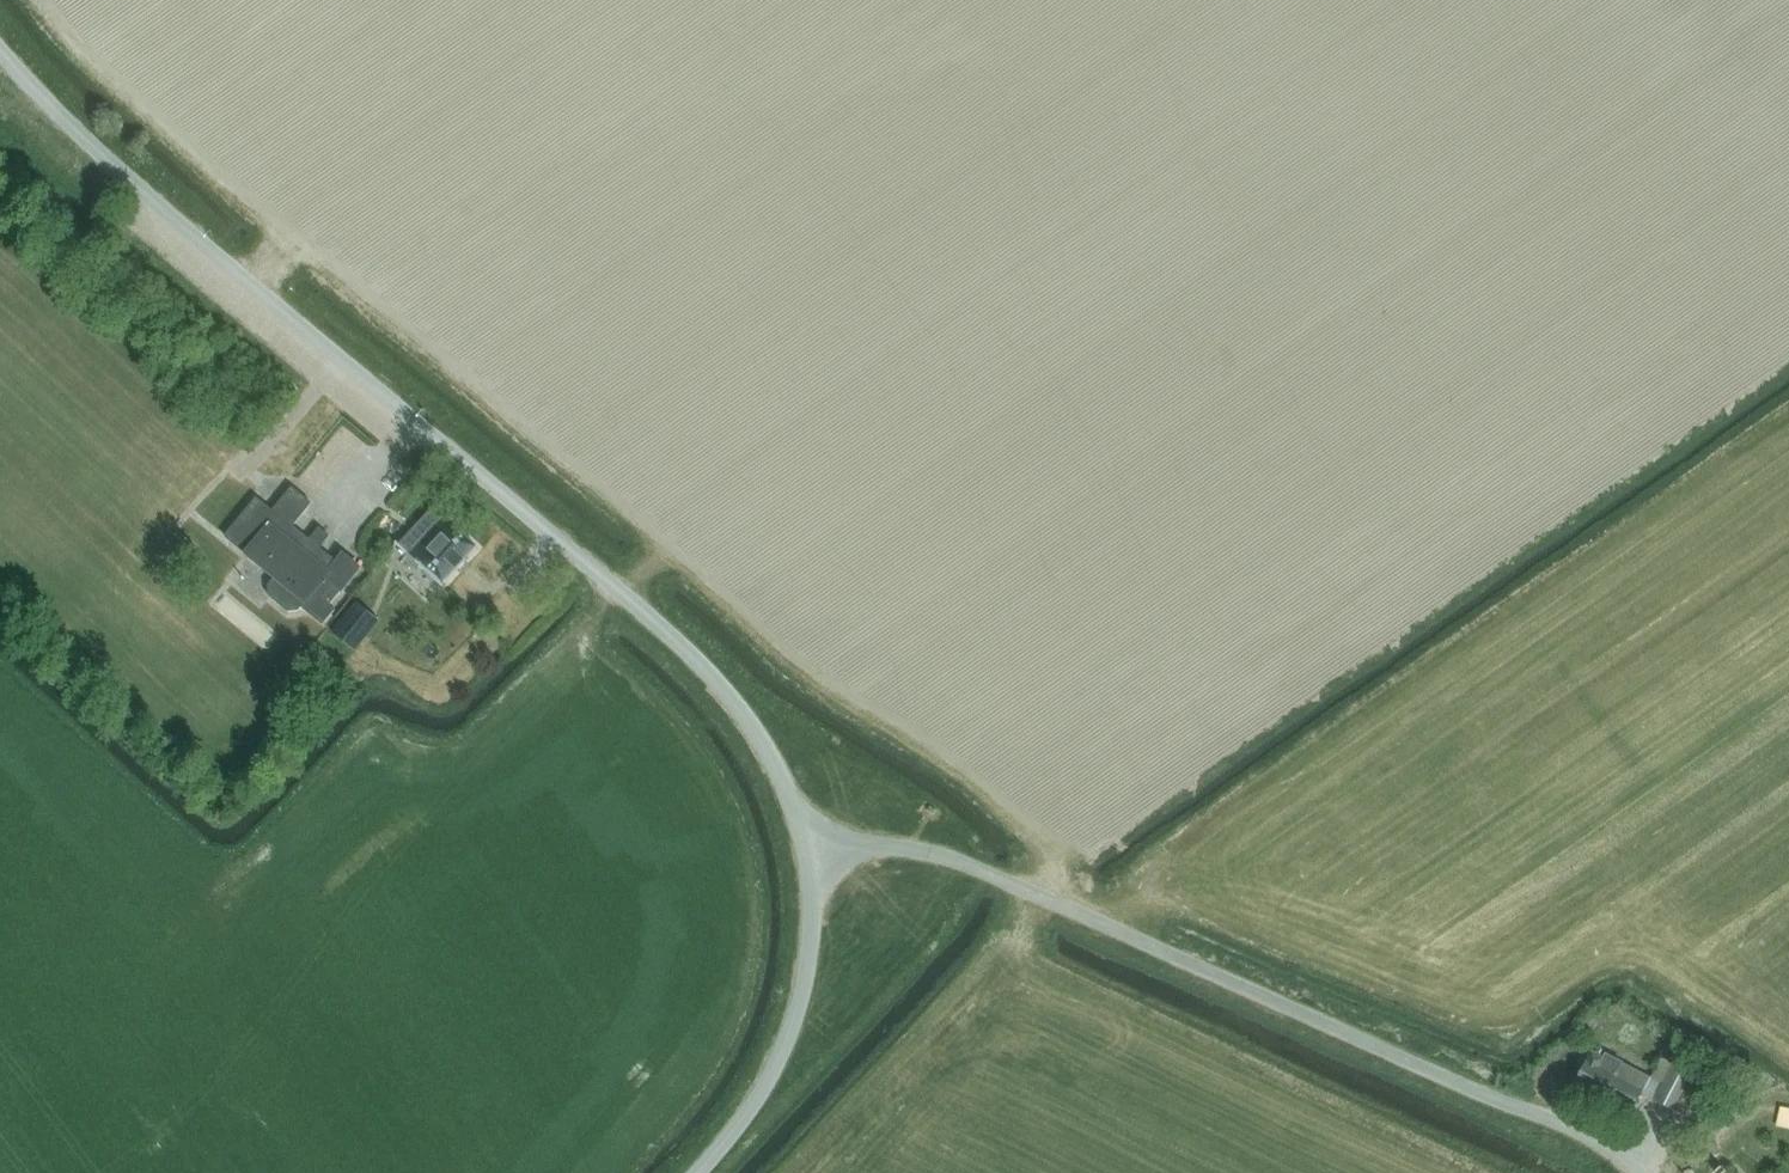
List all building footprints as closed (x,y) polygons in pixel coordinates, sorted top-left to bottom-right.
[(337,562),(319,548),(329,536),(319,528),(310,540),(293,526),(311,503),(292,488),(273,511),(257,498),(225,537),(275,578),(269,586),(270,596),(288,612),(299,611),(301,608),(323,625),(335,610),(329,606),(359,569),(343,555),(337,562)] [(407,536),(399,544),(397,542),(395,543),(396,544),(442,587),(444,585),(442,584),(457,568),(458,570),(466,562),(464,560),(477,547),(453,525),(459,518),(440,500),(420,521),(429,529),(416,543),(407,536)] [(332,631),(356,650),(380,621),(356,601),(332,631)] [(1660,1087),(1620,1066),(1622,1062),(1607,1055),(1608,1052),(1601,1049),(1598,1055),(1592,1052),(1587,1062),(1586,1062),(1575,1083),(1631,1111),(1640,1093),(1675,1111),(1675,1110),(1697,1122),(1718,1081),(1696,1070),(1697,1069),(1675,1058),(1660,1087)]
